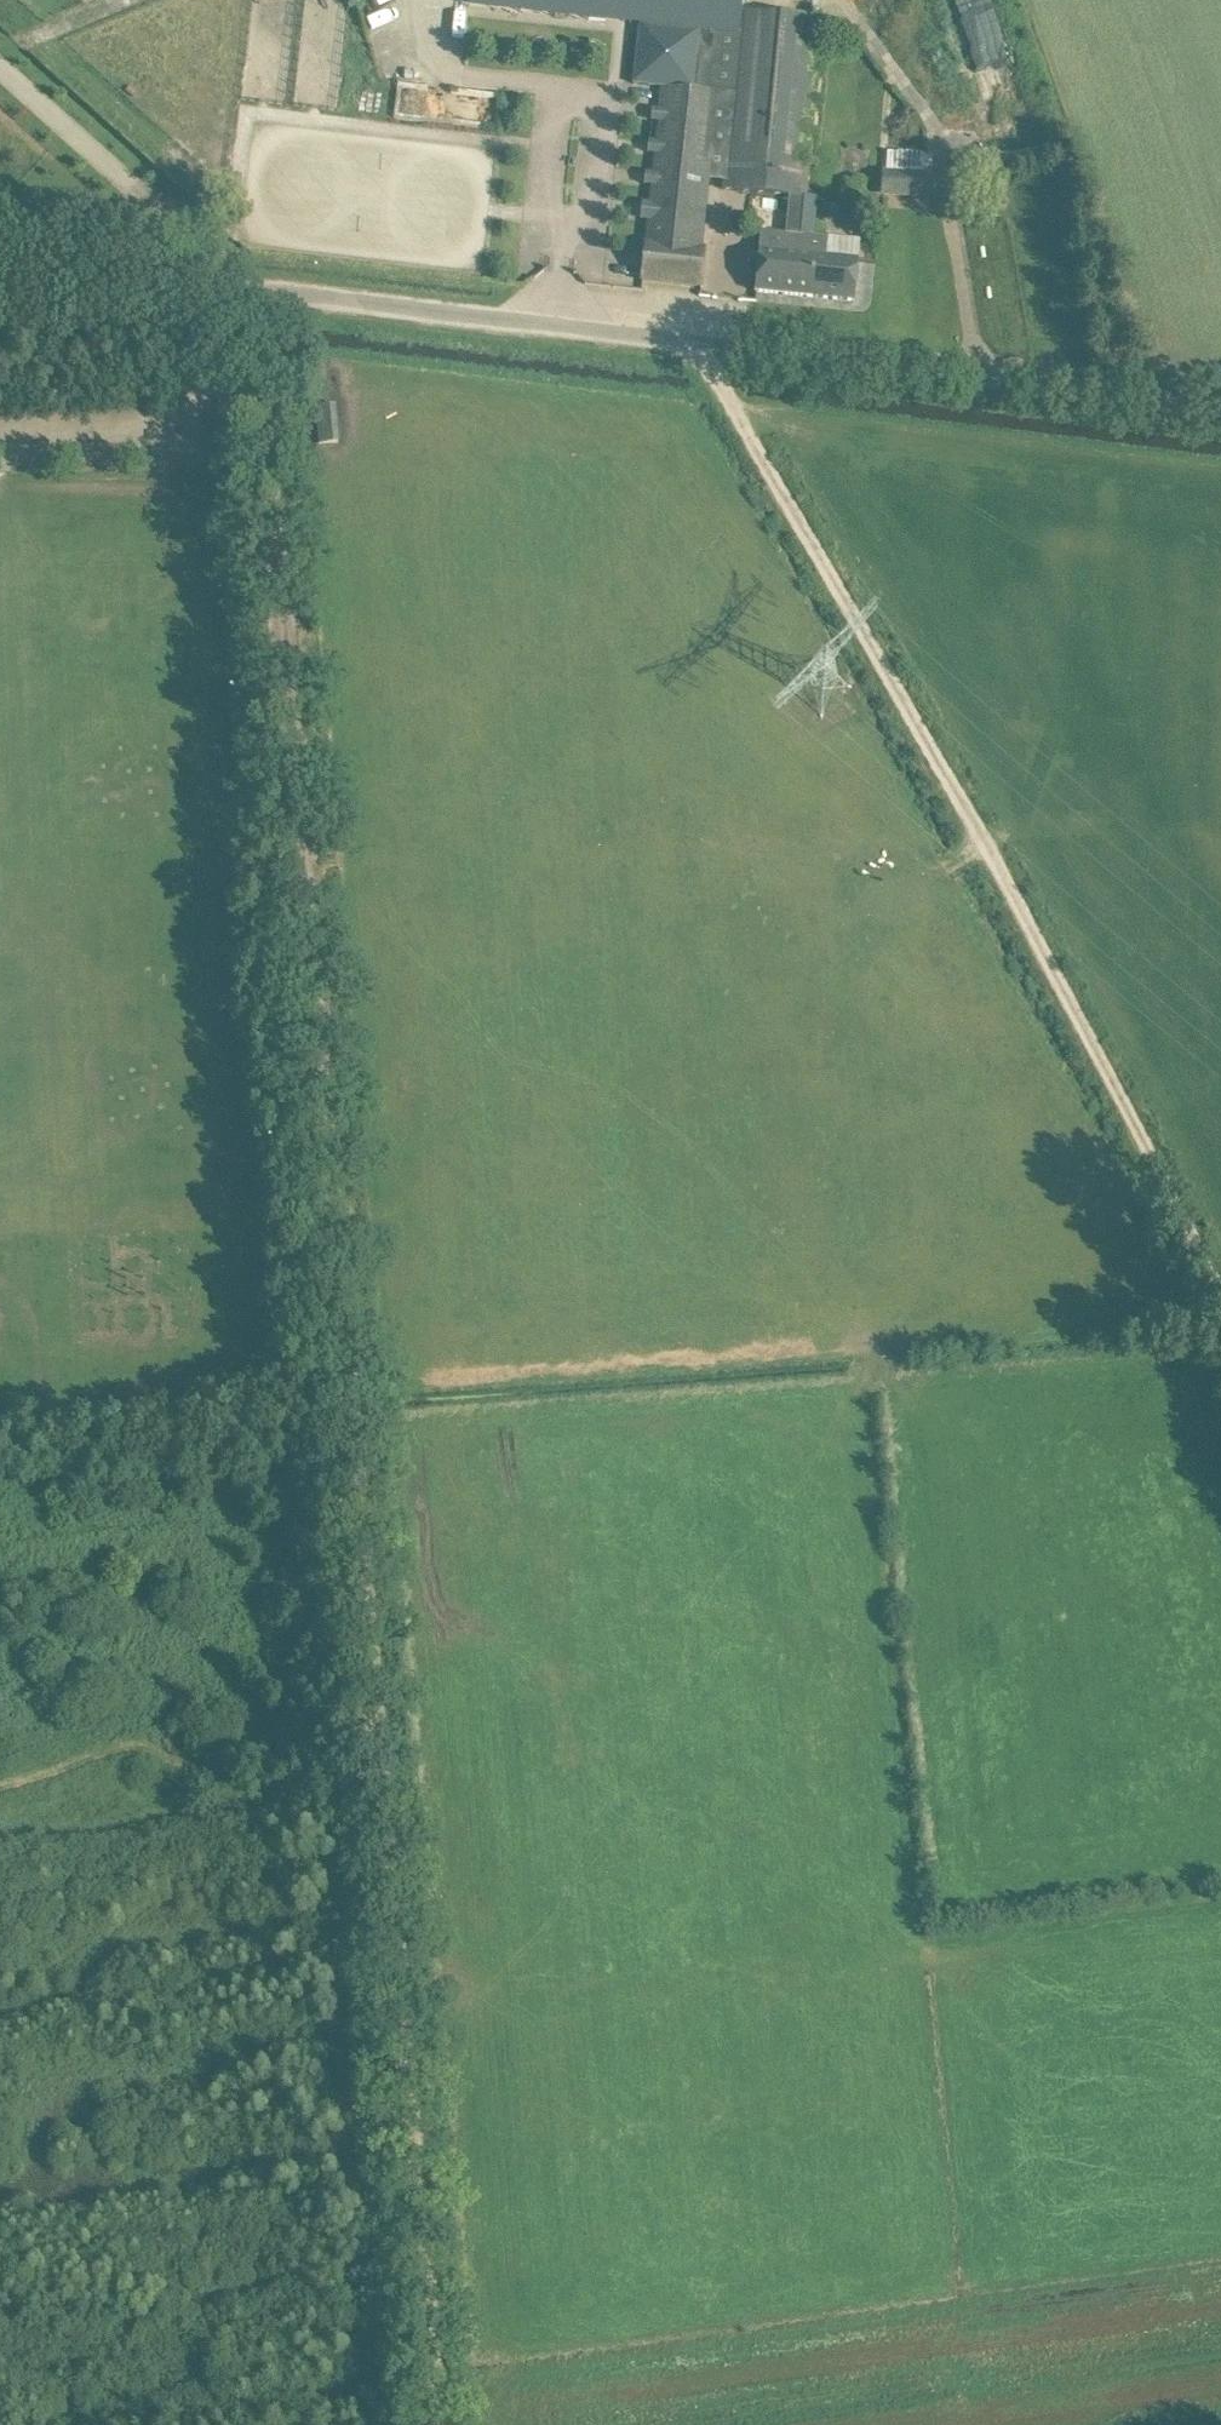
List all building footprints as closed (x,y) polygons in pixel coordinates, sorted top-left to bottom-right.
[(743,0),(636,0),(740,11),(741,11),(743,0)] [(724,177),(723,189),(790,195),(805,197),(821,32),(822,19),(741,11),(740,11),(738,37),(737,41),(724,177)] [(638,35),(632,85),(661,88),(660,95),(656,141),(654,154),(652,173),(651,185),(645,243),(646,243),(642,279),(700,286),(704,249),(702,249),(704,229),(703,229),(708,176),(724,177),(737,41),(738,37),(639,26),(638,35)] [(424,113),(425,84),(400,83),(399,112),(424,113)] [(925,191),(926,173),(882,171),(881,188),(925,191)] [(790,195),(787,233),(802,235),(805,197),(790,195)] [(803,235),(802,235),(787,233),(761,231),(755,291),(809,297),(813,256),(801,255),(803,235)] [(854,301),(859,240),(803,235),(801,255),(813,256),(809,297),(854,301)]
